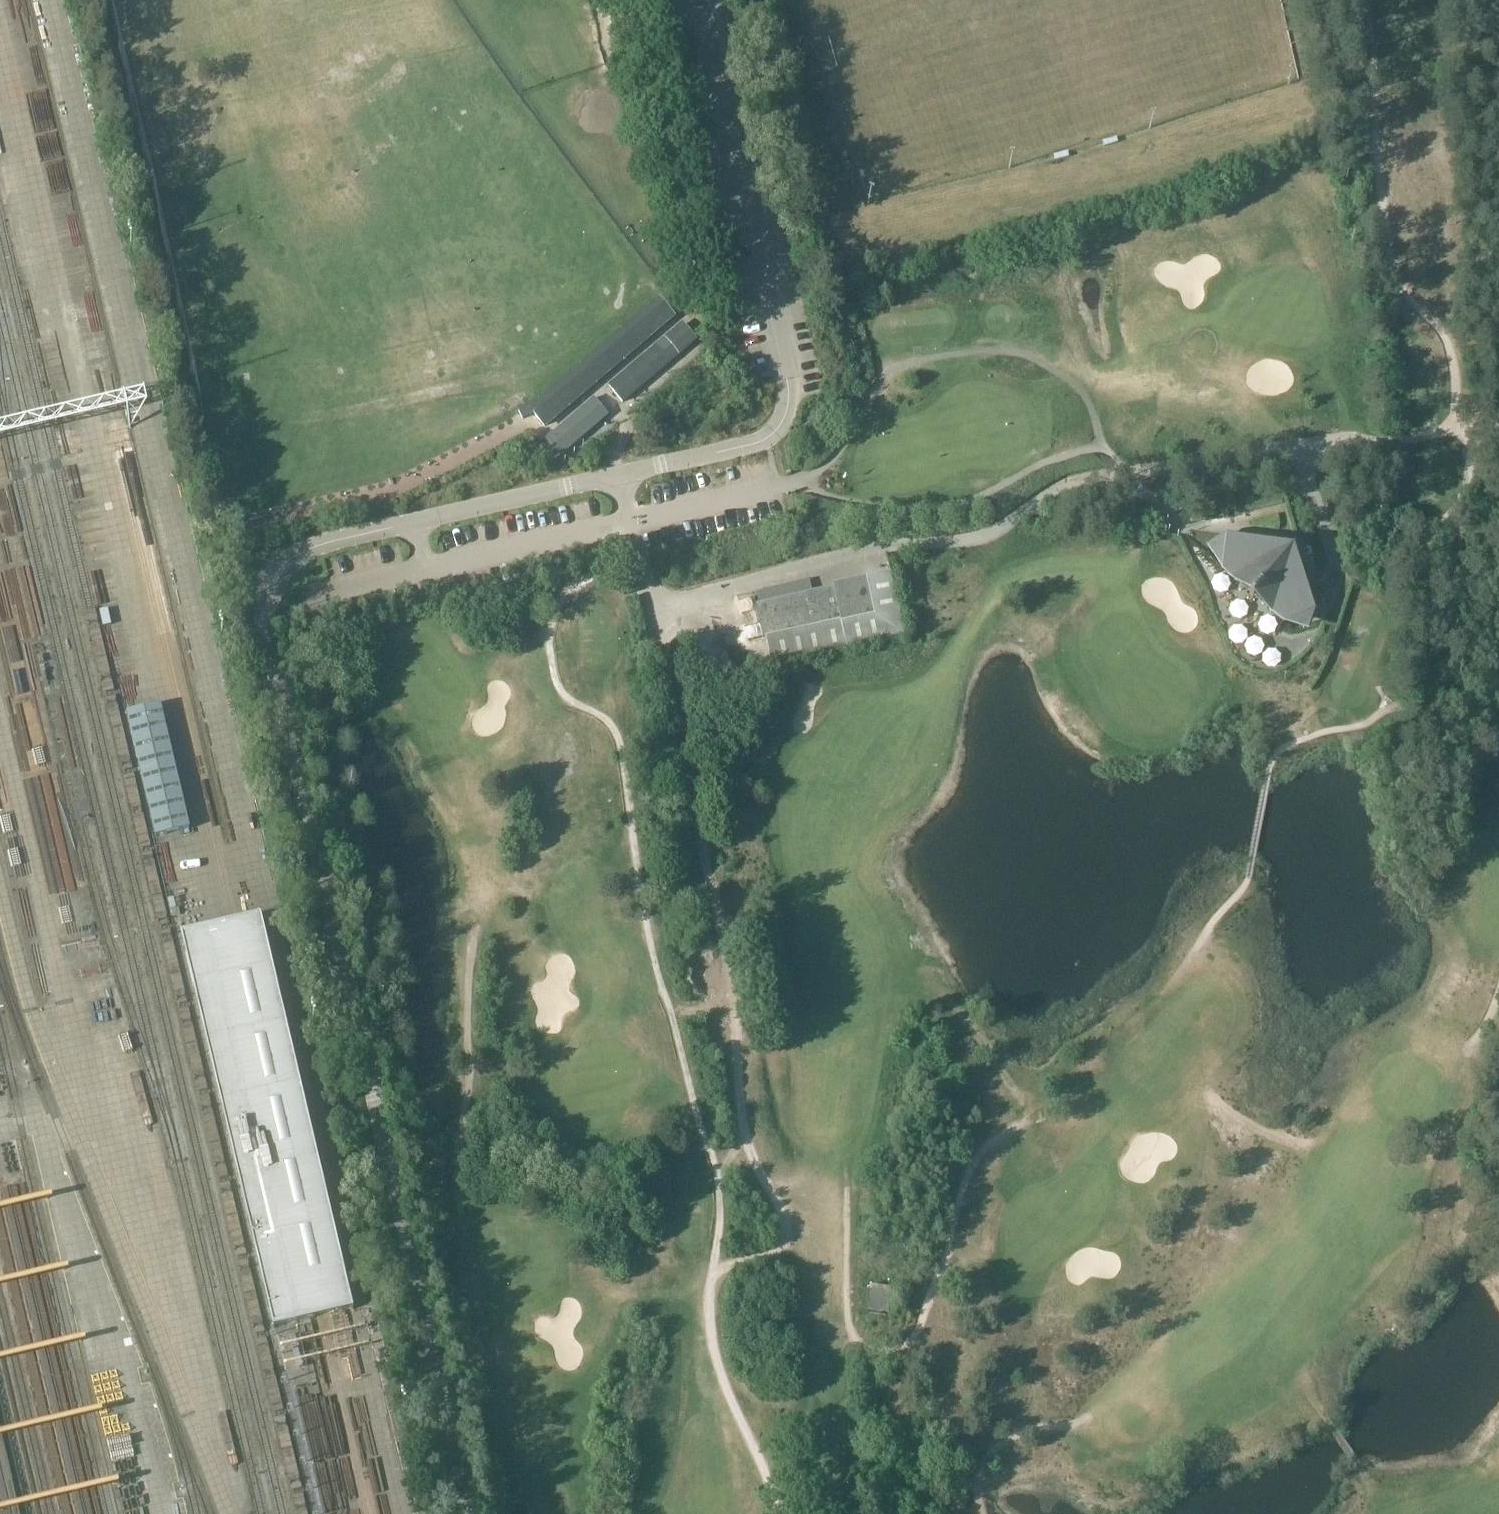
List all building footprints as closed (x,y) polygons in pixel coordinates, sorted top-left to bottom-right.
[(661,301),(628,329),(532,411),(545,426),(674,317),(661,301)] [(682,326),(641,360),(610,387),(623,402),(695,341),(682,326)] [(554,447),(555,448),(561,455),(608,415),(595,399),(544,443),(550,450),(554,447)] [(1277,541),(1236,535),(1216,543),(1227,569),(1245,574),(1258,586),(1250,595),(1254,598),(1262,589),(1275,600),(1283,622),(1317,612),(1300,549),(1300,550),(1298,543),(1277,541)] [(766,637),(772,664),(905,634),(891,571),(834,584),(834,586),(757,604),(765,637),(766,637)] [(127,712),(156,837),(190,829),(161,704),(127,712)] [(182,934),(181,934),(274,1329),(275,1328),(275,1327),(352,1308),(352,1310),(354,1310),(261,916),(260,916),(260,918),(183,936),(182,934)] [(888,1291),(872,1290),(870,1309),(886,1310),(888,1291)]
